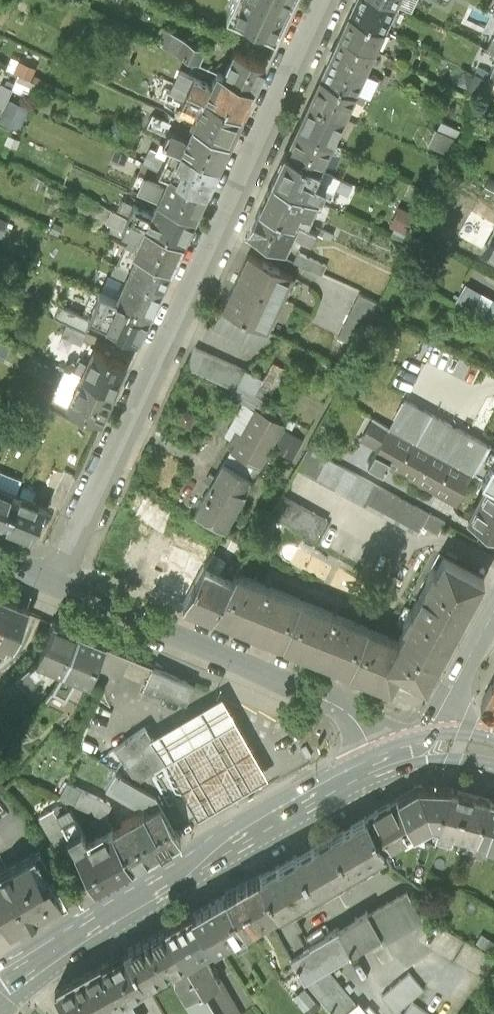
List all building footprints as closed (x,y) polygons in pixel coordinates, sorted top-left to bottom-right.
[(226,17),(275,40),(287,15),(294,0),(234,0),(226,17)] [(349,13),(383,29),(394,4),(386,0),(355,0),(349,13)] [(394,4),(405,10),(410,0),(386,0),(394,4)] [(21,1),(17,8),(28,13),(31,6),(21,1)] [(349,13),(340,33),(373,50),(383,29),(349,13)] [(163,27),(157,42),(199,60),(205,45),(163,27)] [(493,51),(493,29),(485,47),(493,51)] [(340,33),(330,54),(364,70),(373,50),(340,33)] [(234,47),(222,72),(254,86),(265,62),(234,47)] [(330,54),(321,74),(354,90),(364,70),(330,54)] [(33,67),(11,57),(7,67),(29,77),(33,67)] [(242,111),(254,86),(222,72),(217,69),(210,85),(208,80),(193,73),(192,74),(187,72),(185,76),(190,78),(187,86),(242,111)] [(488,79),(475,72),(465,93),(478,99),(488,79)] [(321,74),(309,99),(343,115),(354,90),(321,74)] [(230,138),(242,111),(187,86),(174,80),(171,87),(165,84),(160,95),(175,101),(177,96),(199,107),(192,121),(230,138)] [(0,114),(0,124),(17,131),(27,108),(7,99),(12,89),(0,83),(0,107),(2,108),(0,114)] [(309,99),(297,124),(331,140),(343,115),(309,99)] [(435,128),(427,145),(449,155),(461,129),(441,120),(437,129),(435,128)] [(219,163),(230,138),(192,121),(186,136),(183,132),(169,126),(163,138),(170,141),(219,163)] [(297,124),(286,149),(318,164),(320,165),(322,160),(331,140),(297,124)] [(341,145),(331,140),(322,160),(332,164),(341,145)] [(206,189),(219,163),(170,141),(158,167),(169,172),(206,189)] [(127,152),(112,145),(106,158),(123,161),(127,152)] [(286,149),(273,176),(318,197),(325,183),(313,177),(318,164),(286,149)] [(195,214),(206,189),(169,172),(165,182),(138,170),(132,185),(157,197),(195,214)] [(44,179),(33,173),(28,183),(39,188),(44,179)] [(308,219),(318,197),(273,176),(260,204),(305,225),(308,219)] [(489,177),(482,189),(493,195),(493,179),(489,177)] [(415,182),(409,196),(420,201),(427,187),(415,182)] [(183,240),(195,214),(157,197),(151,211),(150,207),(134,200),(127,215),(183,240)] [(397,202),(388,222),(413,234),(423,214),(397,202)] [(320,232),(305,225),(260,204),(248,229),(285,247),(286,246),(290,248),(293,241),(289,239),(292,231),(311,240),(315,233),(321,236),(323,233),(320,232)] [(171,265),(183,240),(127,215),(111,207),(105,220),(130,232),(124,244),(171,265)] [(1,238),(8,221),(0,217),(0,237),(1,238)] [(61,223),(52,219),(47,229),(56,233),(61,223)] [(332,230),(308,219),(305,225),(320,232),(321,231),(330,235),(332,230)] [(493,259),(493,228),(481,251),(493,259)] [(163,284),(171,265),(124,244),(116,262),(163,284)] [(326,261),(299,248),(293,259),(321,272),(326,261)] [(248,251),(223,305),(268,326),(294,272),(248,251)] [(147,317),(163,284),(116,262),(103,290),(128,301),(126,307),(147,317)] [(454,299),(491,319),(493,313),(493,296),(465,280),(454,299)] [(137,338),(147,317),(126,307),(128,301),(103,290),(99,288),(87,314),(92,316),(92,317),(104,323),(104,324),(137,338)] [(381,300),(356,289),(335,333),(359,344),(381,300)] [(53,314),(67,320),(86,329),(92,317),(92,316),(87,314),(59,302),(53,314)] [(268,326),(223,305),(213,326),(264,350),(274,329),(268,326)] [(81,341),(86,329),(67,320),(62,333),(81,341)] [(0,341),(0,358),(4,360),(10,346),(0,341)] [(185,365),(238,389),(246,369),(194,345),(185,365)] [(95,346),(81,374),(113,389),(127,360),(95,346)] [(272,360),(263,376),(256,390),(272,398),(287,367),(272,360)] [(68,402),(81,374),(65,367),(53,394),(68,402)] [(272,398),(256,390),(263,376),(246,369),(238,389),(236,392),(242,395),(222,431),(230,436),(235,427),(241,430),(256,403),(266,409),(272,398)] [(101,416),(113,389),(81,374),(68,402),(75,405),(88,411),(101,416)] [(404,396),(388,423),(473,470),(488,443),(404,396)] [(266,409),(256,403),(241,430),(235,427),(230,436),(236,439),(224,459),(253,475),(285,420),(266,409)] [(85,417),(88,411),(75,405),(72,412),(85,417)] [(194,411),(180,405),(174,420),(188,426),(194,411)] [(357,436),(376,446),(387,425),(370,415),(357,436)] [(473,470),(388,423),(387,425),(376,446),(367,461),(383,470),(387,462),(456,500),(473,470)] [(439,532),(446,520),(308,443),(296,464),(419,531),(423,523),(439,532)] [(493,482),(493,446),(488,443),(473,470),(489,479),(493,482)] [(196,509),(225,525),(253,475),(224,459),(216,472),(211,470),(205,479),(211,482),(196,509)] [(75,473),(64,468),(49,501),(60,505),(75,473)] [(469,517),(491,529),(492,528),(493,529),(493,482),(489,479),(469,517)] [(17,491),(32,497),(35,488),(21,482),(17,491)] [(2,525),(17,491),(0,484),(0,524),(2,525)] [(135,488),(125,510),(165,529),(175,507),(135,488)] [(316,537),(328,516),(282,490),(270,510),(316,537)] [(32,497),(17,491),(2,525),(32,537),(46,503),(32,497)] [(236,542),(227,536),(220,548),(229,553),(236,542)] [(183,601),(212,613),(236,571),(241,561),(213,546),(205,562),(183,601)] [(483,575),(443,553),(436,566),(433,564),(425,578),(426,579),(411,606),(410,605),(402,619),(406,621),(398,635),(438,656),(483,575)] [(212,613),(282,642),(300,597),(236,571),(212,613)] [(12,602),(0,597),(0,630),(12,602)] [(282,642),(349,669),(368,625),(300,597),(282,642)] [(12,602),(0,630),(0,641),(16,647),(32,610),(12,602)] [(49,662),(63,668),(79,630),(53,619),(37,656),(17,675),(26,686),(40,674),(38,671),(49,662)] [(397,637),(368,625),(349,669),(390,686),(400,667),(425,681),(438,656),(398,635),(397,637)] [(106,641),(79,630),(63,668),(55,683),(46,695),(56,702),(63,693),(67,696),(77,673),(90,678),(106,641)] [(152,664),(141,690),(158,697),(161,689),(186,699),(193,681),(152,664)] [(1,691),(6,693),(10,691),(11,691),(18,686),(22,690),(26,686),(17,675),(7,683),(1,691)] [(493,709),(493,675),(482,697),(485,706),(493,709)] [(216,802),(267,773),(239,725),(221,693),(152,733),(165,754),(195,809),(197,813),(216,802)] [(44,722),(56,702),(46,695),(32,713),(44,722)] [(114,743),(123,754),(116,765),(155,788),(160,798),(172,820),(195,809),(198,808),(191,795),(198,792),(175,748),(165,754),(152,733),(145,723),(114,743)] [(140,797),(150,804),(160,798),(155,788),(116,765),(105,783),(135,800),(140,797)] [(61,794),(105,814),(111,801),(67,781),(61,794)] [(434,822),(440,824),(452,786),(418,784),(399,795),(411,831),(412,833),(434,822)] [(467,842),(475,845),(491,797),(452,786),(440,824),(436,833),(450,837),(453,827),(470,833),(467,842)] [(399,795),(366,812),(385,844),(404,835),(405,838),(410,836),(408,832),(411,831),(399,795)] [(493,840),(493,798),(491,797),(475,845),(474,847),(484,850),(488,838),(493,840)] [(150,804),(112,826),(132,862),(180,834),(172,820),(160,798),(150,804)] [(74,842),(76,846),(85,841),(83,836),(87,833),(71,805),(64,809),(60,803),(39,815),(59,851),(74,842)] [(259,872),(278,905),(279,908),(387,848),(385,844),(366,812),(259,872)] [(108,828),(112,826),(105,814),(101,816),(108,828)] [(96,882),(132,862),(112,826),(108,828),(85,841),(76,846),(96,882)] [(84,889),(96,882),(76,846),(74,842),(59,851),(68,861),(84,889)] [(10,930),(73,895),(59,870),(54,873),(40,849),(0,871),(0,912),(10,930)] [(247,922),(278,905),(259,872),(226,891),(247,922)] [(406,889),(368,911),(381,933),(380,933),(383,938),(422,916),(406,889)] [(215,940),(247,922),(226,891),(193,909),(215,940)] [(291,906),(272,916),(305,975),(327,963),(380,933),(381,933),(368,911),(367,909),(310,940),(291,906)] [(193,909),(166,924),(204,989),(218,981),(203,954),(197,957),(194,952),(215,940),(193,909)] [(204,989),(166,924),(123,948),(124,950),(143,982),(154,975),(159,982),(177,972),(177,980),(197,1013),(220,1013),(204,989)] [(143,982),(124,950),(119,953),(55,989),(71,1013),(92,1013),(133,991),(138,988),(144,984),(143,982)] [(327,963),(305,975),(336,1013),(340,1013),(357,1000),(327,963)] [(409,967),(381,990),(396,1007),(423,984),(409,967)] [(218,981),(204,989),(220,1013),(237,1013),(218,981)] [(92,1013),(138,1013),(131,1002),(138,998),(133,991),(92,1013)] [(357,1000),(340,1013),(373,1013),(360,998),(357,1000)] [(413,998),(401,1013),(436,1013),(413,998)]
